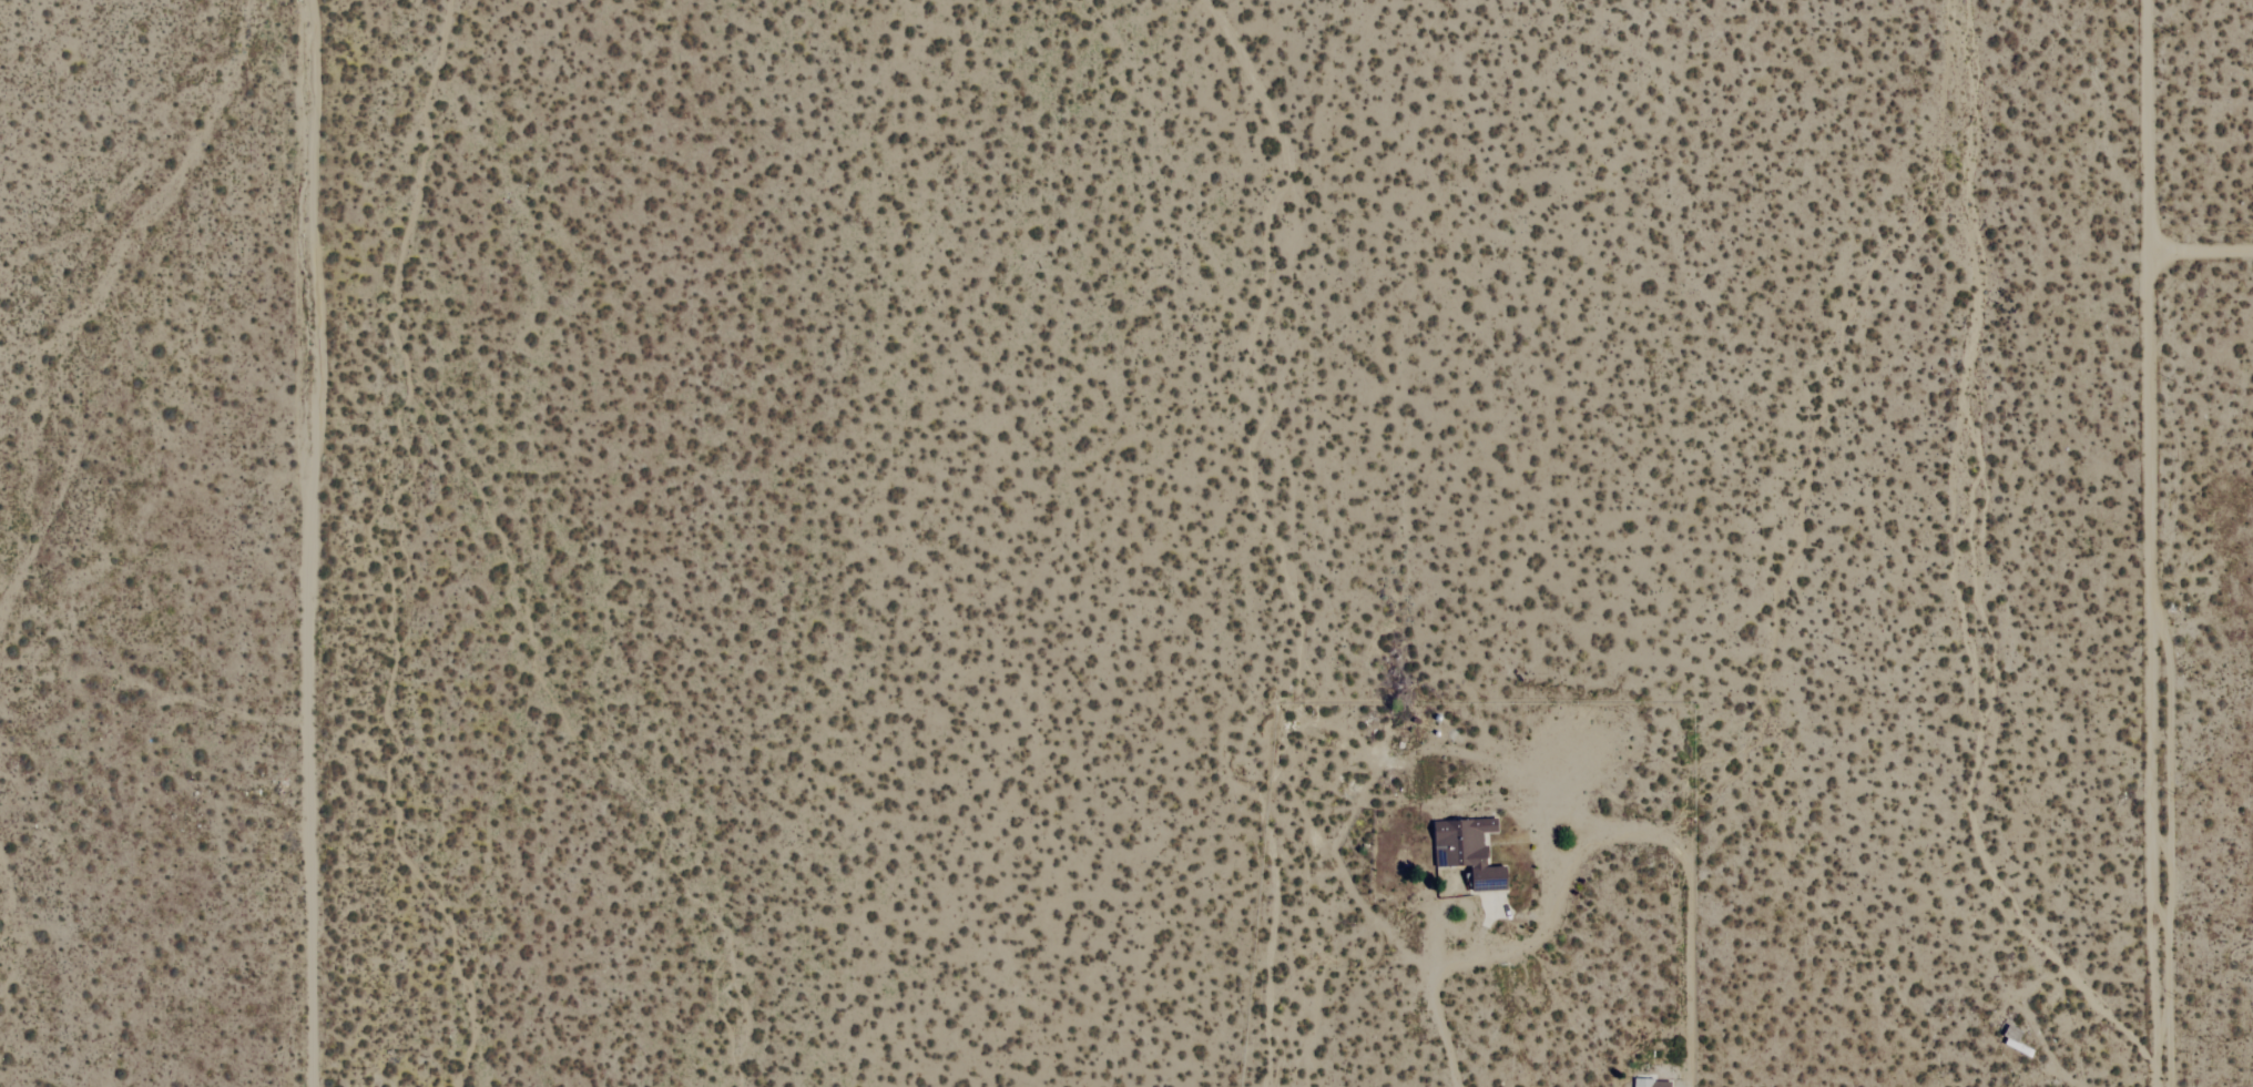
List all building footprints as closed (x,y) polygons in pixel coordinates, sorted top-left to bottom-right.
[(1434,820),(1437,867),(1473,865),(1474,888),(1506,887),(1505,866),(1489,866),(1489,846),(1484,846),(1484,832),(1499,832),(1499,818),(1434,820)] [(1655,1079),(1635,1078),(1635,1086),(1655,1086),(1655,1079)]
